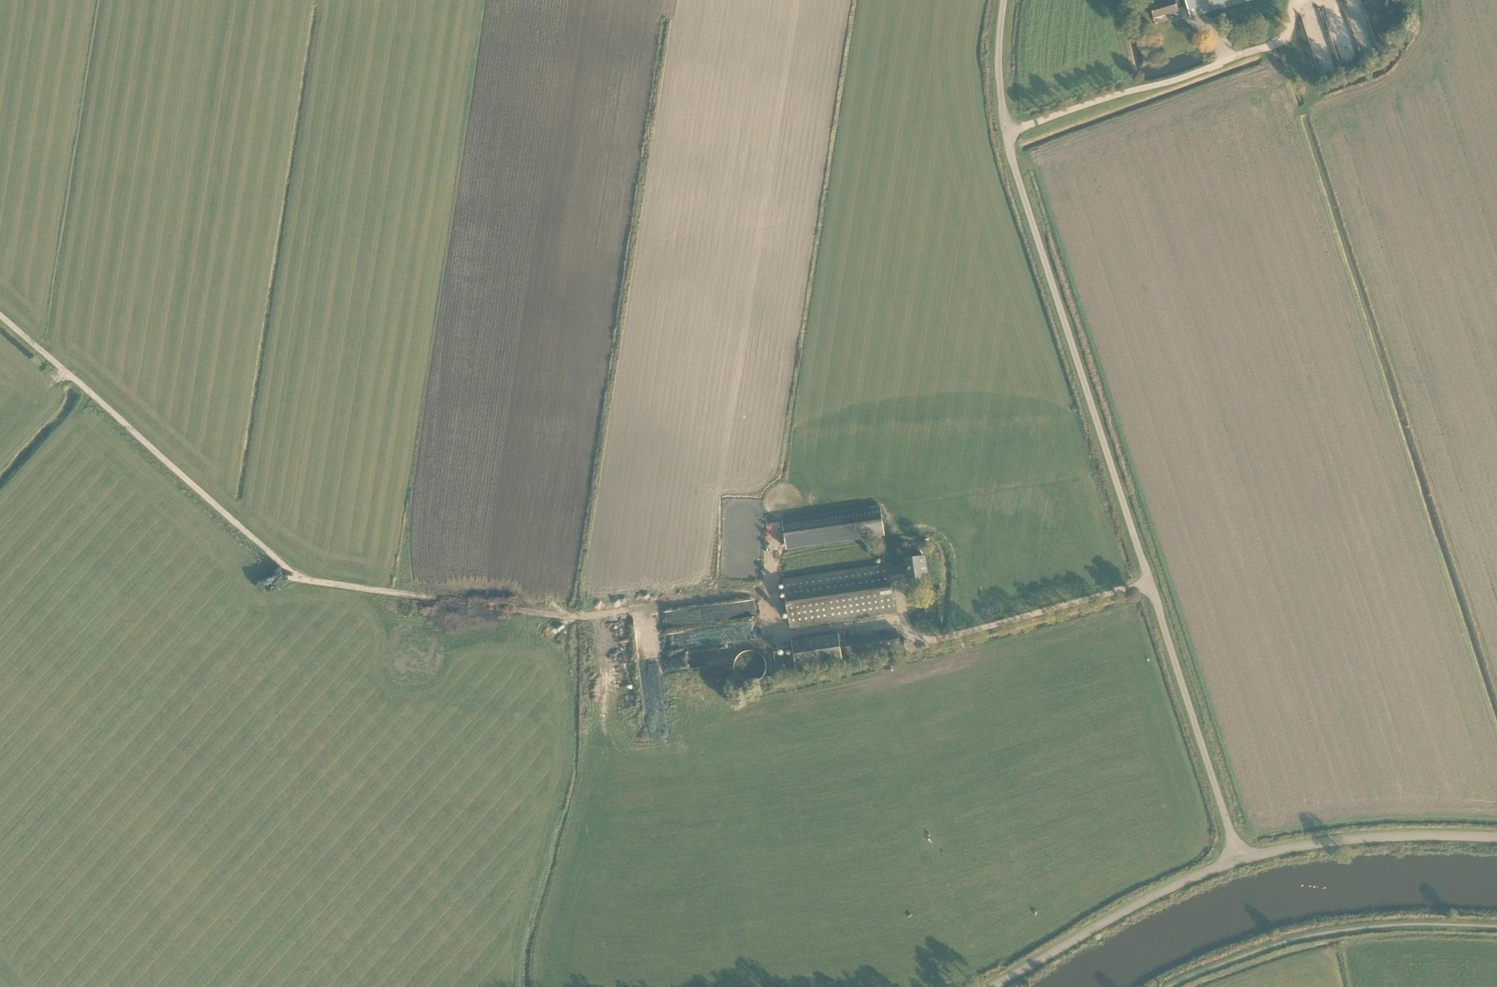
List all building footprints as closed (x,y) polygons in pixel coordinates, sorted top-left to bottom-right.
[(1149,2),(1154,18),(1179,11),(1178,8),(1188,6),(1191,17),(1246,0),(1155,0),(1149,2)] [(1226,21),(1223,11),(1211,14),(1214,24),(1226,21)] [(1355,36),(1336,40),(1342,66),(1361,61),(1355,36)] [(885,536),(881,505),(782,519),(786,550),(885,536)] [(928,572),(925,556),(905,559),(906,564),(889,566),(889,564),(783,579),(790,627),(896,612),(891,579),(908,577),(908,579),(923,577),(922,573),(928,572)] [(902,651),(899,632),(840,641),(839,633),(792,640),(796,668),(843,660),(902,651)]
